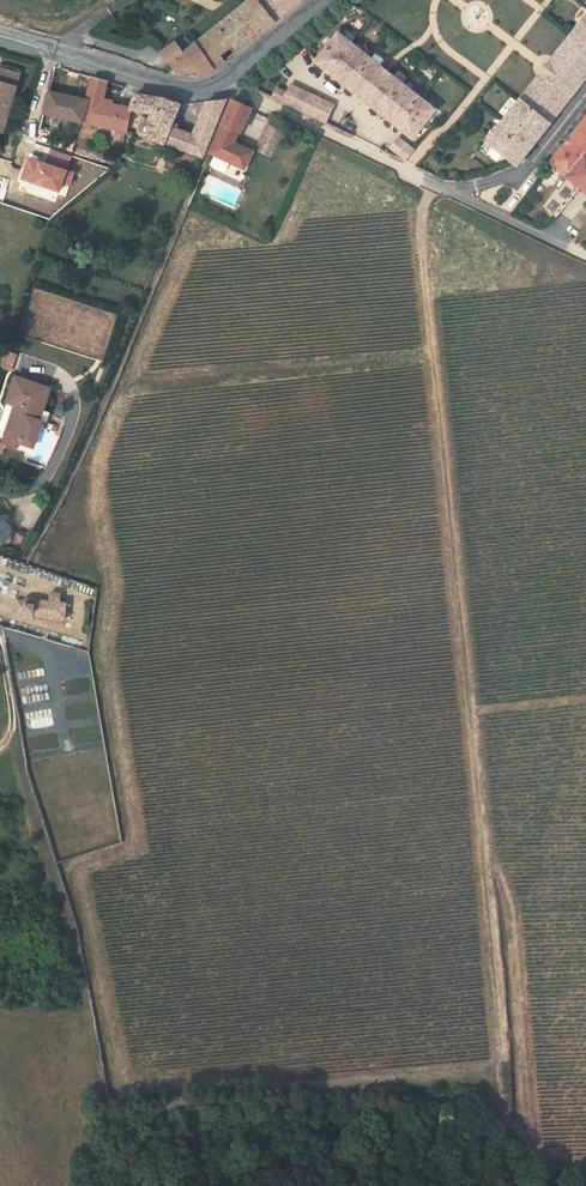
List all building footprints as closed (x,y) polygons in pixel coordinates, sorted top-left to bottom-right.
[(254,27),(232,0),(171,48),(190,75),(197,72),(254,27)] [(278,8),(272,0),(232,0),(254,27),(278,8)] [(488,167),(490,168),(585,45),(585,0),(575,0),(459,147),(488,167)] [(336,36),(317,64),(364,96),(418,133),(437,104),(336,36)] [(178,82),(190,75),(171,48),(162,55),(156,45),(143,56),(156,74),(162,70),(169,80),(174,77),(178,82)] [(106,131),(112,108),(113,105),(100,101),(101,96),(92,93),(96,80),(80,75),(73,94),(37,83),(31,107),(106,131)] [(291,94),(287,103),(331,122),(339,104),(295,85),(291,94)] [(176,165),(194,110),(186,112),(179,111),(175,110),(163,130),(148,125),(155,104),(117,89),(113,105),(112,108),(129,113),(128,118),(116,115),(111,133),(176,165)] [(282,90),(278,99),(287,103),(291,94),(282,90)] [(544,164),(565,180),(558,188),(556,187),(538,210),(553,221),(577,191),(585,199),(585,111),(544,164)] [(216,117),(202,113),(182,167),(217,179),(223,158),(205,152),(216,117)] [(265,143),(261,154),(271,157),(282,130),(266,123),(260,141),(265,143)] [(250,134),(236,129),(227,156),(242,160),(250,134)] [(414,148),(398,137),(390,148),(406,159),(414,148)] [(60,349),(103,360),(114,317),(65,305),(61,322),(37,316),(33,334),(62,342),(60,349)] [(0,366),(0,368),(11,370),(15,353),(3,351),(0,366)] [(1,380),(0,383),(0,441),(1,441),(0,444),(15,450),(25,427),(28,429),(33,417),(30,415),(37,397),(33,395),(34,393),(1,380)] [(14,618),(56,619),(56,601),(47,602),(47,594),(32,594),(32,601),(13,601),(14,618)]
